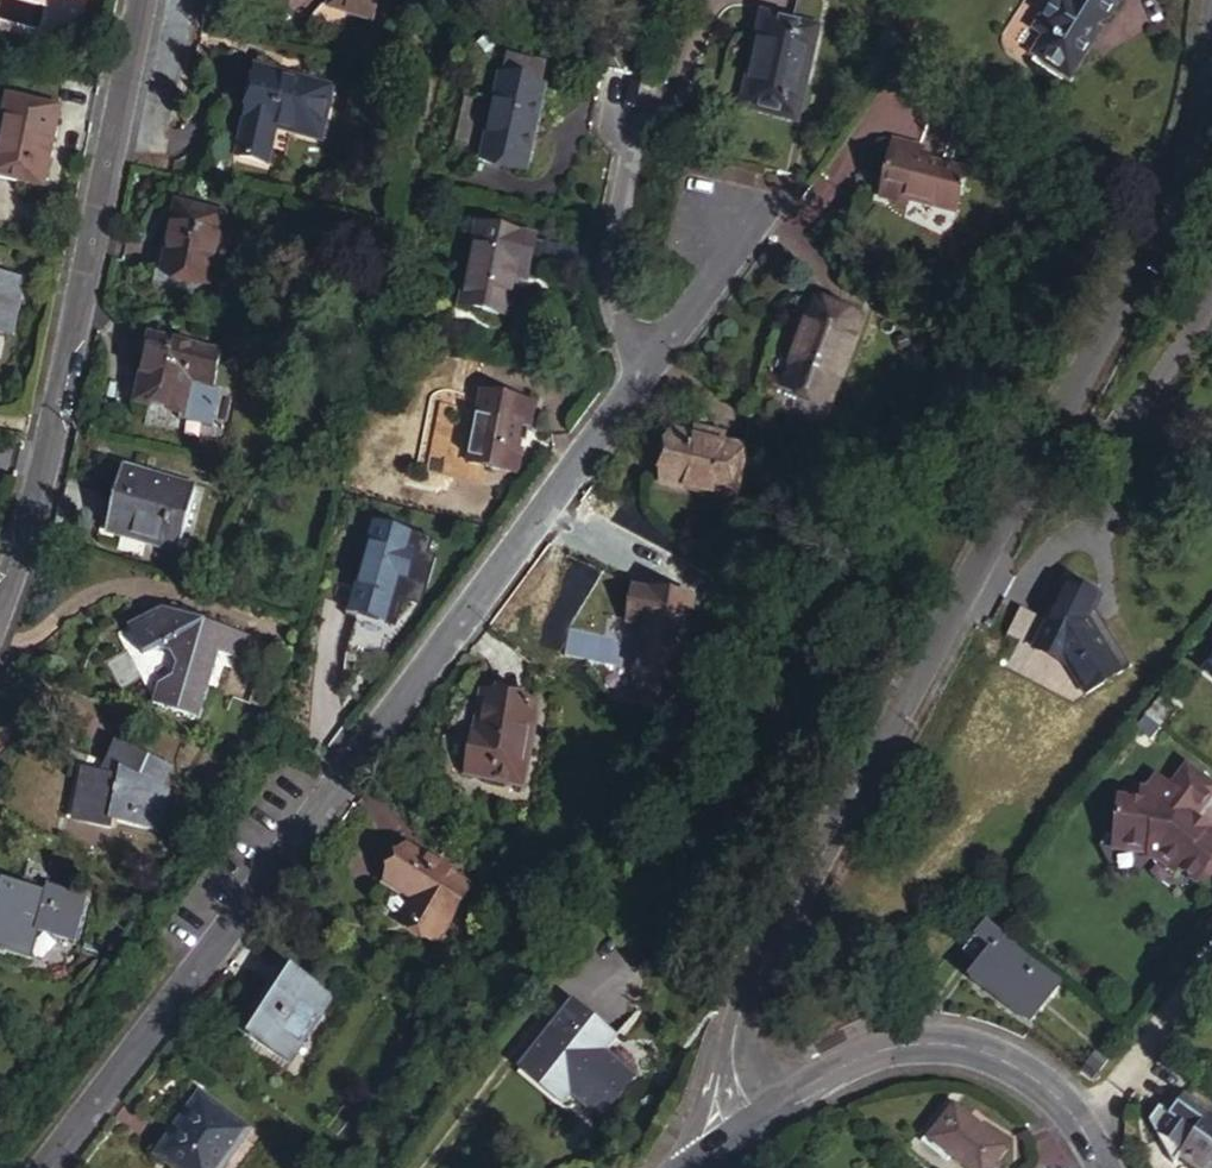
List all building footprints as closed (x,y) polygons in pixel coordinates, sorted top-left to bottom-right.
[(391,0),(346,0),(344,6),(388,15),(391,0)] [(1065,0),(1061,0),(1038,34),(1049,43),(1038,59),(1073,84),(1133,0),(1081,0),(1076,7),(1065,0)] [(778,29),(756,122),(805,134),(813,101),(819,101),(833,42),(778,29)] [(329,135),(339,88),(293,79),(294,74),(268,70),(258,120),(286,126),(329,135)] [(540,162),(557,79),(511,70),(494,153),(540,162)] [(11,102),(0,157),(0,181),(47,191),(63,112),(11,102)] [(277,166),(286,126),(258,120),(249,159),(277,166)] [(966,218),(974,179),(927,169),(929,154),(902,149),(891,210),(918,216),(920,209),(966,218)] [(216,279),(230,214),(186,205),(172,270),(216,279)] [(544,268),(551,233),(494,221),(476,301),(524,311),(534,265),(544,268)] [(17,333),(28,277),(0,272),(0,330),(17,333)] [(845,410),(873,329),(830,314),(802,395),(845,410)] [(230,350),(160,336),(145,399),(191,408),(197,377),(223,382),(230,350)] [(545,425),(550,398),(496,388),(483,459),(529,468),(536,424),(545,425)] [(755,488),(765,436),(692,422),(681,474),(755,488)] [(192,548),(205,485),(131,471),(119,534),(192,548)] [(432,573),(442,528),(396,518),(376,603),(426,615),(433,588),(424,586),(427,572),(432,573)] [(1070,572),(1033,636),(1071,657),(1087,685),(1133,657),(1111,620),(1102,626),(1092,610),(1103,591),(1070,572)] [(707,632),(714,605),(716,592),(654,578),(646,614),(662,617),(653,664),(656,665),(650,695),(699,705),(705,673),(699,672),(705,642),(707,632)] [(729,608),(714,605),(707,632),(723,635),(729,608)] [(202,609),(165,608),(152,640),(193,658),(199,669),(192,683),(179,685),(167,680),(160,696),(207,717),(235,652),(260,663),(271,638),(202,609)] [(699,672),(705,673),(714,675),(721,645),(705,642),(699,672)] [(1202,674),(1211,681),(1211,661),(1202,674)] [(482,766),(540,777),(548,738),(540,737),(548,694),(504,686),(496,722),(490,722),(482,766)] [(1162,719),(1148,708),(1137,723),(1151,735),(1162,719)] [(180,772),(125,746),(109,777),(95,774),(85,822),(120,830),(122,824),(170,833),(178,793),(171,791),(180,772)] [(1207,829),(1204,832),(1190,821),(1193,818),(1211,795),(1211,785),(1186,764),(1170,784),(1156,772),(1146,784),(1141,784),(1139,798),(1119,796),(1112,842),(1120,843),(1122,848),(1143,852),(1146,848),(1147,848),(1160,850),(1180,866),(1178,869),(1179,870),(1197,884),(1200,880),(1208,879),(1211,874),(1211,833),(1207,829)] [(1204,832),(1207,829),(1193,818),(1190,821),(1204,832)] [(453,930),(486,874),(422,836),(401,873),(433,893),(421,913),(453,930)] [(1160,850),(1147,848),(1145,858),(1155,860),(1175,875),(1179,870),(1178,869),(1180,866),(1160,850)] [(12,884),(0,936),(0,952),(37,961),(44,934),(85,944),(96,899),(57,890),(56,894),(12,884)] [(1041,962),(988,918),(965,945),(982,958),(973,970),(1012,1000),(1041,962)] [(301,1056),(347,990),(298,956),(281,980),(289,986),(260,1029),(301,1056)] [(617,1116),(650,1076),(618,1048),(629,1034),(590,1000),(534,1066),(576,1101),(585,1088),(617,1116)] [(1095,1058),(1082,1075),(1094,1085),(1106,1067),(1095,1058)] [(260,1121),(216,1088),(170,1149),(197,1167),(225,1167),(260,1121)] [(1183,1099),(1169,1120),(1158,1112),(1149,1126),(1172,1167),(1178,1158),(1192,1167),(1211,1167),(1211,1119),(1183,1099)] [(1008,1147),(957,1108),(932,1138),(970,1167),(992,1167),(1008,1147)]
